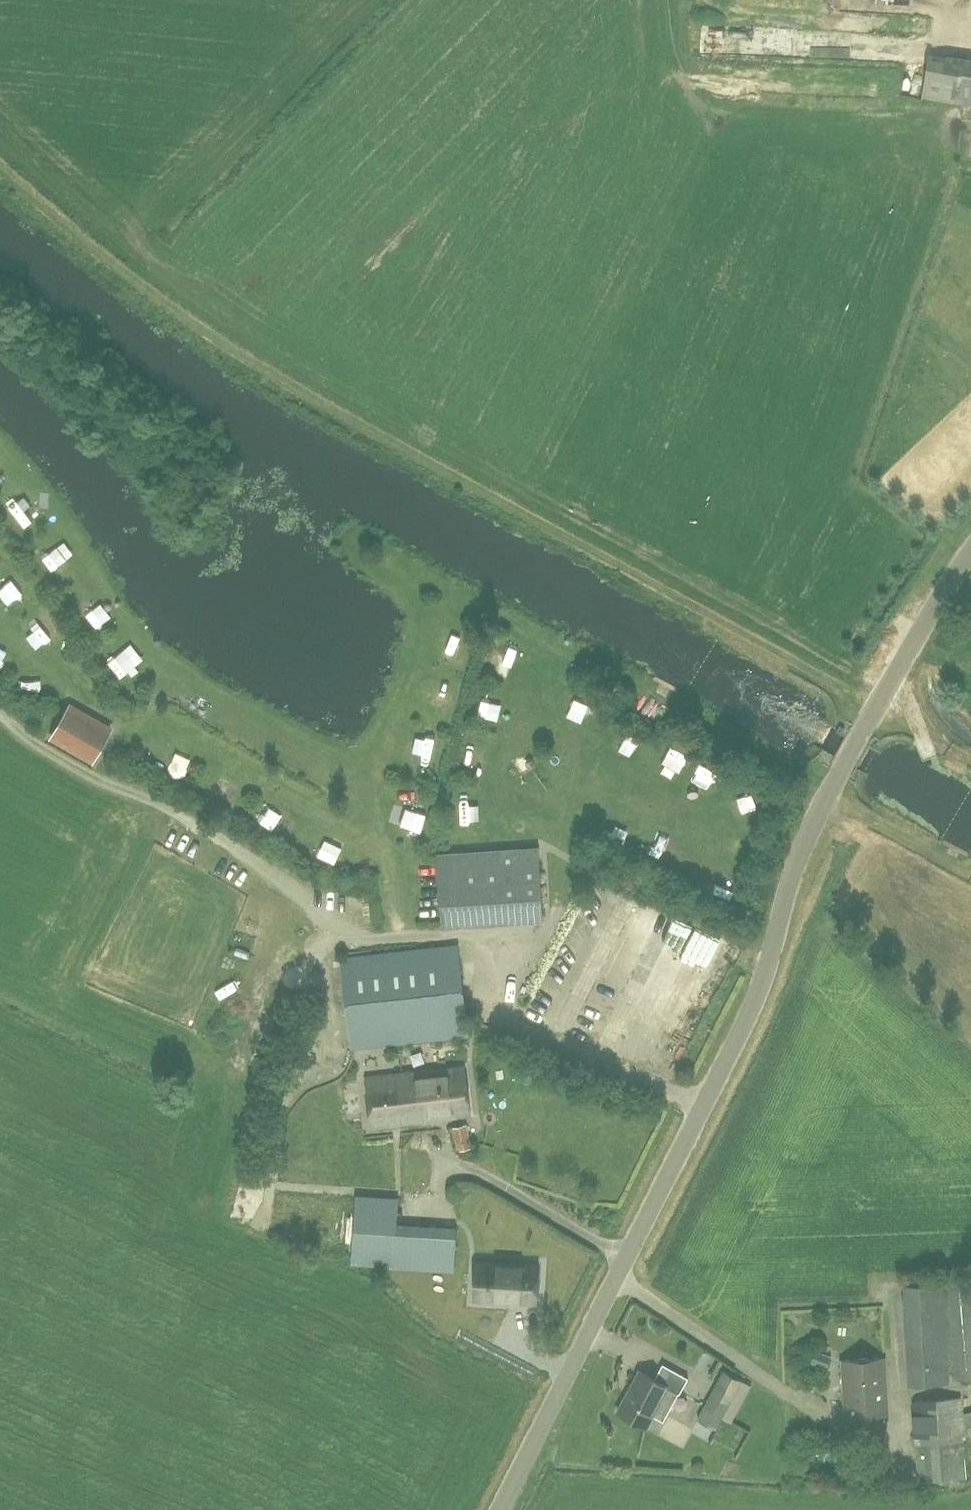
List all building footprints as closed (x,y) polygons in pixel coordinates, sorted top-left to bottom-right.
[(958,102),(970,104),(970,60),(929,53),(922,96),(958,102)] [(0,509),(0,510),(12,525),(27,514),(14,498),(0,509)] [(54,575),(64,566),(49,550),(40,559),(54,575)] [(98,618),(111,611),(102,592),(88,598),(98,618)] [(85,600),(75,607),(89,628),(99,621),(85,600)] [(452,644),(472,646),(473,634),(453,632),(452,644)] [(109,658),(124,676),(138,665),(123,647),(109,658)] [(566,680),(557,699),(583,710),(591,691),(566,680)] [(636,718),(655,727),(664,706),(645,697),(636,718)] [(70,706),(52,737),(92,760),(110,729),(70,706)] [(432,734),(427,756),(439,759),(444,737),(432,734)] [(350,842),(329,846),(333,865),(353,861),(350,842)] [(539,848),(439,854),(443,926),(543,920),(539,848)] [(648,954),(683,970),(694,945),(658,930),(648,954)] [(352,1048),(393,1044),(468,1035),(458,945),(342,958),(352,1048)] [(416,1121),(469,1115),(464,1068),(411,1073),(367,1078),(372,1125),(416,1120),(416,1121)] [(458,1150),(472,1147),(466,1123),(453,1127),(458,1150)] [(395,1222),(396,1198),(356,1195),(351,1263),(392,1265),(455,1270),(457,1227),(395,1222)] [(504,1296),(552,1296),(552,1260),(504,1260),(504,1296)] [(947,1281),(954,1379),(970,1378),(970,1279),(947,1281)] [(911,1385),(949,1383),(943,1283),(904,1285),(908,1342),(909,1342),(911,1385)] [(826,1368),(831,1356),(816,1350),(811,1362),(826,1368)] [(845,1418),(888,1415),(885,1357),(841,1359),(845,1418)] [(680,1394),(688,1378),(663,1364),(655,1379),(640,1371),(618,1412),(646,1427),(653,1414),(663,1420),(672,1404),(661,1399),(668,1387),(680,1394)] [(722,1418),(731,1423),(752,1386),(724,1371),(718,1383),(704,1408),(698,1419),(716,1429),(722,1418)] [(917,1480),(966,1477),(960,1397),(917,1399),(912,1403),(917,1480)]
